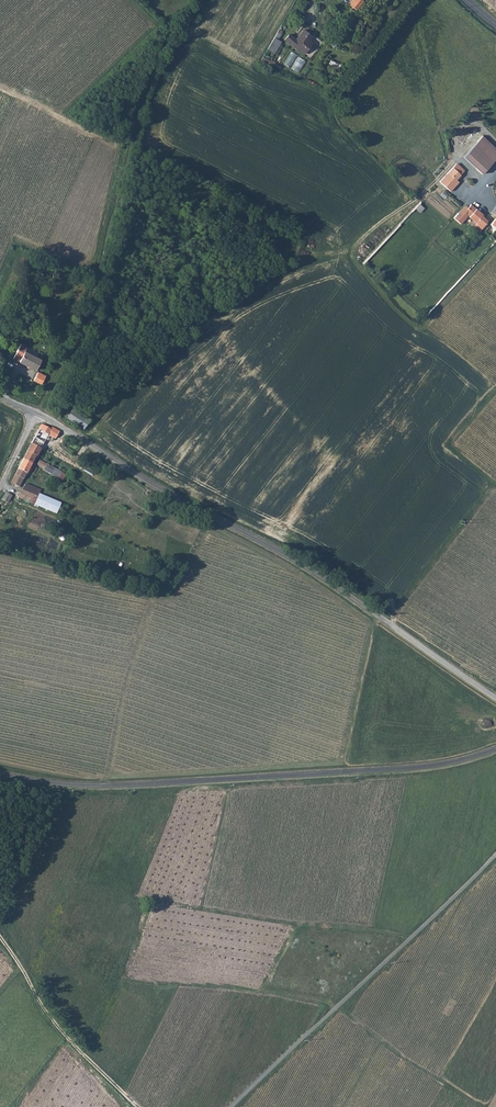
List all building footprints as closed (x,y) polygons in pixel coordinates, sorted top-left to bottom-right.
[(356,9),(363,0),(353,0),(349,4),(356,9)] [(284,38),(302,52),(311,40),(308,38),(311,35),(302,28),(295,38),(288,32),(284,38)] [(280,40),(273,36),(267,47),(274,51),(280,40)] [(297,57),(291,69),(299,73),(305,61),(297,57)] [(481,138),(461,159),(479,177),(495,159),(495,152),(481,138)] [(458,177),(462,173),(454,166),(450,170),(458,177)] [(458,177),(450,170),(437,184),(448,194),(456,185),(454,183),(459,178),(458,177)] [(458,216),(453,221),(460,227),(468,218),(469,220),(482,232),(488,225),(487,224),(482,219),(471,208),(467,212),(464,215),(463,214),(460,218),(458,216)] [(464,209),(458,216),(460,218),(463,214),(464,215),(467,212),(464,209)] [(487,224),(488,225),(495,231),(495,213),(487,224)] [(20,345),(13,359),(23,365),(35,371),(40,361),(24,352),(26,347),(20,345)] [(53,409),(51,413),(58,417),(60,413),(53,409)] [(88,421),(70,410),(65,418),(82,429),(88,421)] [(56,437),(60,430),(52,426),(51,428),(42,422),(41,425),(32,441),(43,446),(49,433),(56,437)] [(43,446),(32,441),(23,458),(32,463),(37,454),(38,455),(43,446)] [(32,463),(23,458),(18,468),(27,473),(32,463)] [(53,465),(41,459),(38,463),(50,470),(53,465)] [(60,476),(63,471),(55,467),(53,471),(60,476)] [(27,473),(18,468),(11,482),(12,482),(20,486),(27,473)] [(42,488),(27,482),(19,496),(31,501),(36,494),(39,496),(42,488)] [(14,494),(7,491),(3,497),(9,502),(14,494)]
